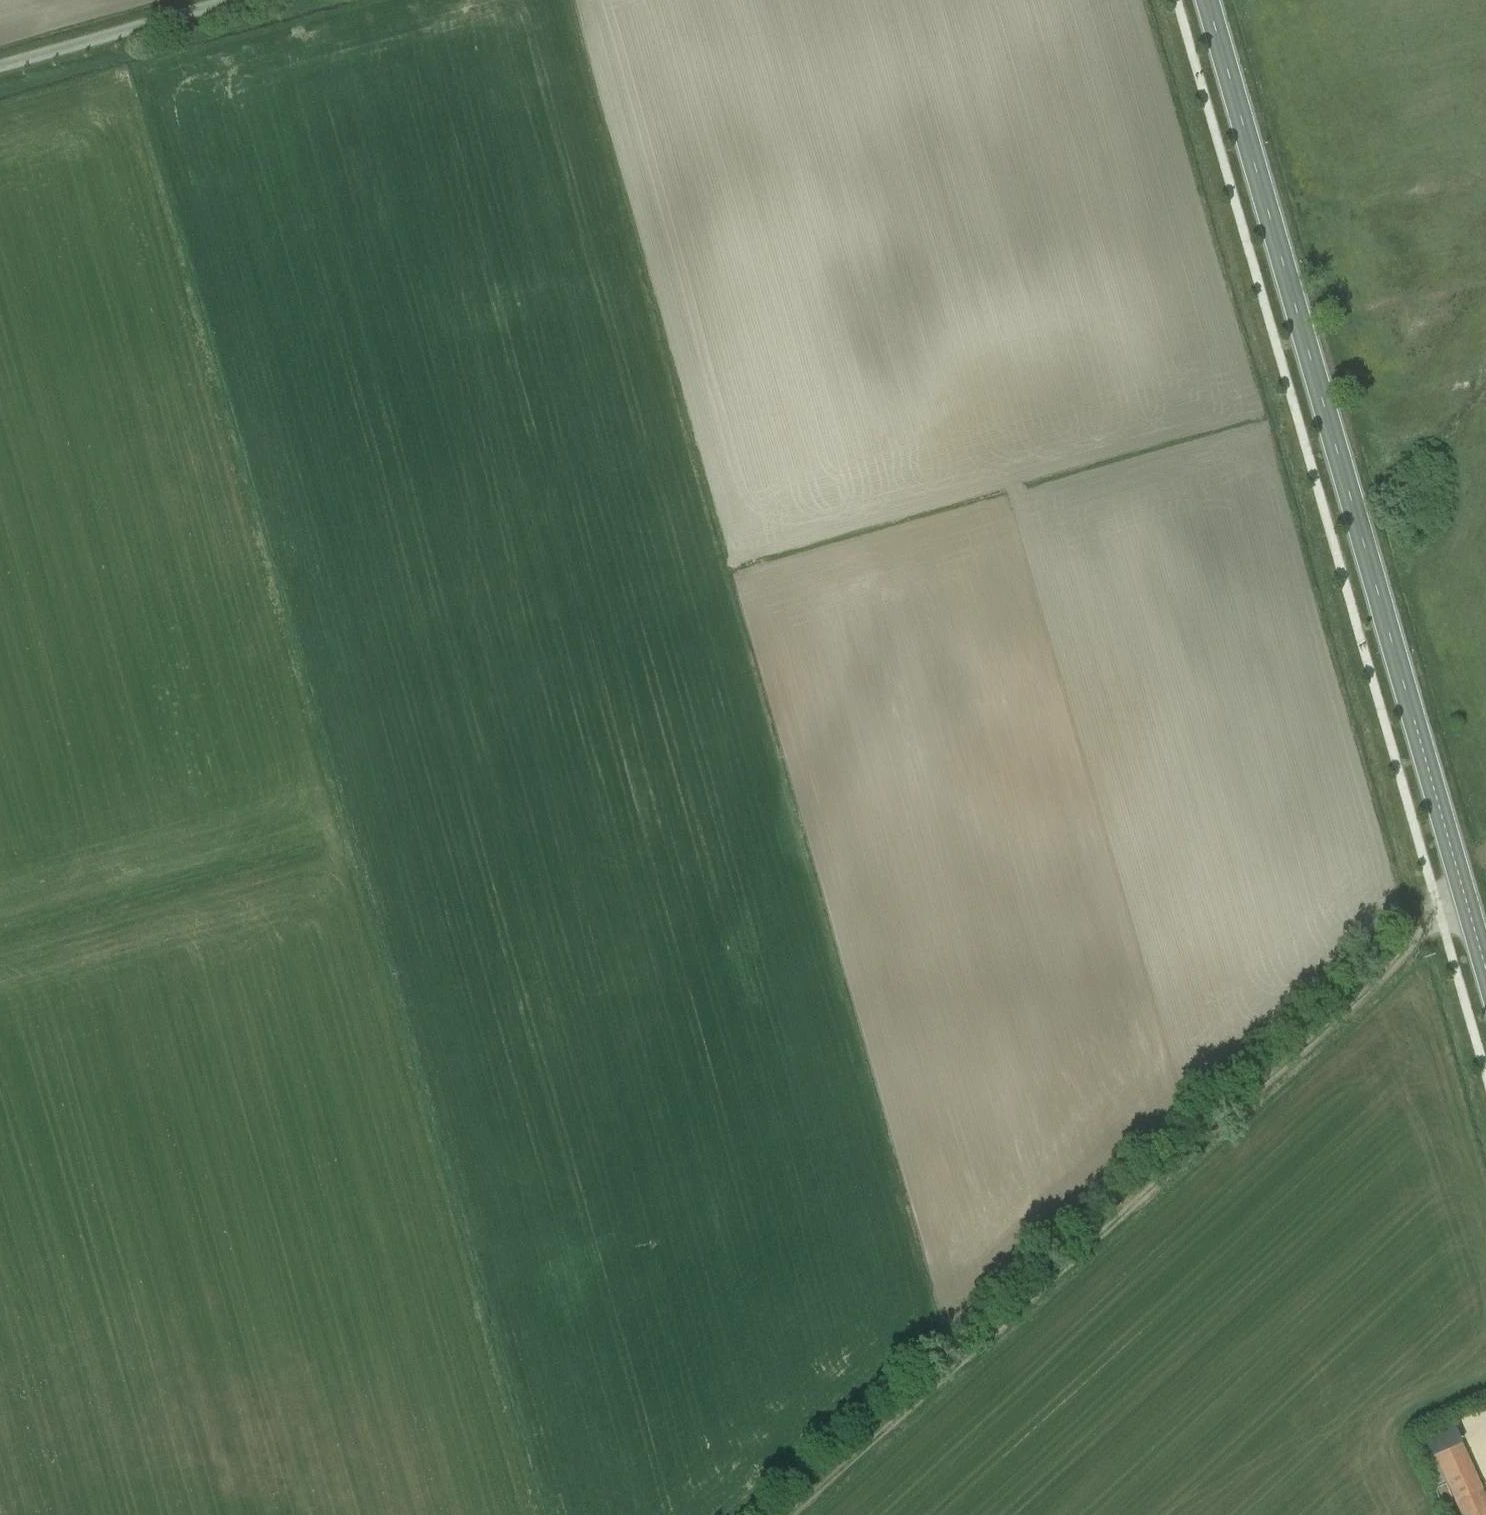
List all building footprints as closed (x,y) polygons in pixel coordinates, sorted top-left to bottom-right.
[(1462,1449),(1483,1514),(1485,1514),(1485,1441),(1462,1449)]
